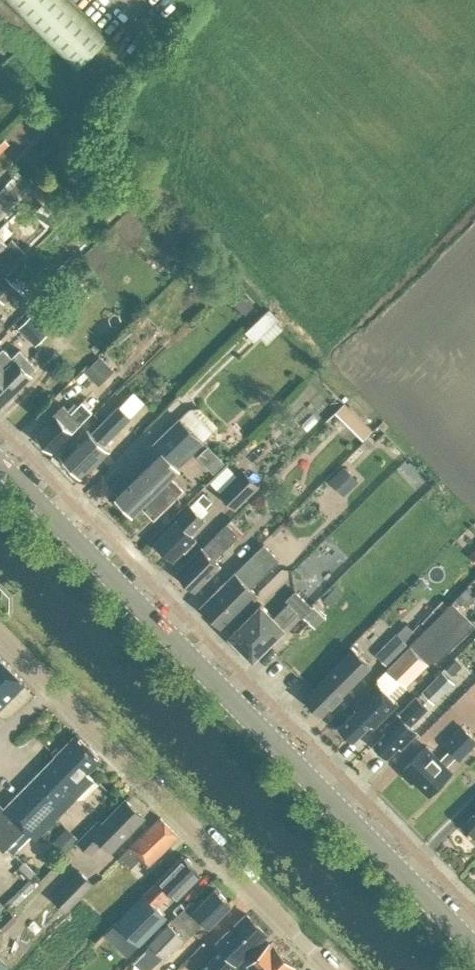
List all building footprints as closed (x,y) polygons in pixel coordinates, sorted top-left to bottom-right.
[(76,71),(109,38),(71,0),(4,0),(76,71)] [(0,234),(0,276),(26,252),(13,238),(9,243),(0,234)] [(18,289),(6,276),(0,281),(0,299),(4,302),(18,289)] [(74,278),(65,287),(79,301),(88,292),(74,278)] [(249,315),(256,306),(238,290),(230,299),(249,315)] [(255,341),(280,317),(270,307),(245,330),(255,341)] [(19,326),(36,345),(49,333),(32,315),(19,326)] [(0,349),(0,402),(37,364),(20,347),(12,355),(3,346),(0,349)] [(84,370),(98,385),(114,370),(100,355),(84,370)] [(351,398),(336,415),(366,441),(381,425),(351,398)] [(52,451),(94,410),(83,399),(72,410),(64,402),(54,412),(56,414),(36,434),(42,440),(42,444),(46,448),(50,448),(52,451)] [(92,431),(89,427),(62,453),(73,465),(74,469),(78,472),(81,473),(84,475),(110,449),(105,443),(133,416),(120,403),(92,431)] [(143,452),(152,461),(117,495),(133,511),(141,504),(154,517),(184,487),(171,475),(180,466),(179,465),(204,441),(179,416),(143,452)] [(344,495),(358,480),(344,466),(329,480),(344,495)] [(243,468),(219,492),(237,509),(260,486),(243,468)] [(206,507),(213,501),(204,492),(197,499),(206,507)] [(184,548),(185,549),(195,538),(190,533),(204,519),(190,506),(155,540),(173,559),(184,548)] [(227,523),(178,571),(195,588),(208,575),(210,576),(221,565),(214,559),(239,534),(227,523)] [(258,593),(251,586),(279,558),(264,542),(202,604),(224,627),(258,593)] [(474,597),(474,591),(468,584),(453,599),(452,599),(409,643),(410,643),(387,666),(406,685),(428,662),(432,665),(474,622),(474,621),(457,603),(460,599),(467,606),(474,597)] [(253,655),(299,611),(303,615),(314,626),(324,616),(313,605),(308,600),(296,588),(286,598),(289,601),(276,613),(263,601),(231,633),(253,655)] [(408,643),(418,633),(413,629),(406,622),(376,653),(387,664),(408,643)] [(353,648),(306,696),(313,703),(313,707),(317,710),(320,710),(322,713),(335,699),(338,699),(341,696),(341,693),(370,664),(353,648)] [(26,681),(0,655),(0,707),(26,681)] [(456,659),(447,667),(453,673),(462,665),(456,659)] [(443,670),(422,690),(434,703),(455,682),(443,670)] [(358,707),(340,725),(353,738),(371,721),(375,724),(398,701),(377,680),(354,703),(358,707)] [(410,725),(428,708),(416,696),(384,728),(386,730),(374,742),(387,755),(403,740),(408,740),(417,731),(410,725)] [(474,742),(474,739),(462,726),(444,743),(450,749),(441,759),(427,745),(401,770),(412,781),(415,778),(429,793),(451,771),(446,765),(456,755),(459,758),(474,742)] [(102,757),(80,735),(77,734),(75,734),(3,806),(0,803),(0,848),(3,850),(24,829),(28,833),(69,792),(76,798),(85,798),(99,783),(88,771),(102,757)] [(111,850),(144,816),(125,798),(104,820),(100,817),(78,840),(91,853),(102,842),(111,850)] [(467,820),(474,829),(474,812),(467,820)] [(140,857),(148,865),(179,835),(161,816),(118,857),(130,868),(140,857)] [(53,836),(65,848),(79,836),(67,823),(53,836)] [(175,896),(196,874),(191,869),(194,866),(192,864),(192,860),(188,856),(184,856),(182,855),(115,922),(139,945),(168,916),(157,906),(170,892),(175,896)] [(24,860),(18,867),(29,878),(10,897),(18,905),(43,879),(36,872),(24,860)] [(66,909),(93,882),(80,869),(53,896),(66,909)] [(209,925),(231,903),(215,887),(195,907),(190,902),(177,914),(194,931),(204,921),(209,925)] [(20,909),(17,906),(11,911),(10,910),(0,921),(0,924),(6,930),(18,918),(14,914),(20,909)] [(268,934),(246,913),(216,943),(224,952),(220,956),(219,955),(204,969),(230,969),(236,964),(237,964),(268,934)] [(168,923),(149,943),(165,959),(184,938),(168,923)] [(285,956),(270,942),(248,965),(252,969),(250,969),(271,969),(285,956)] [(298,969),(285,956),(271,969),(298,969)] [(0,959),(0,969),(5,969),(8,967),(0,959)]
